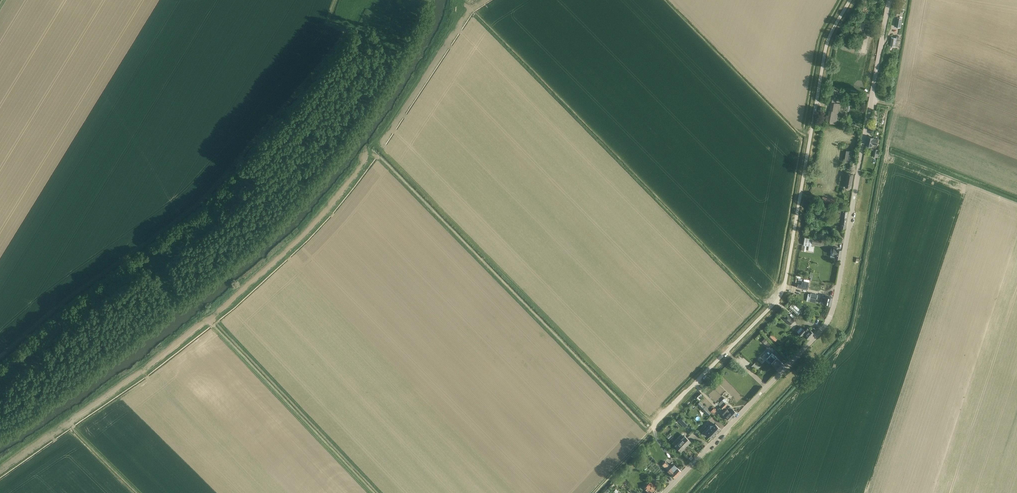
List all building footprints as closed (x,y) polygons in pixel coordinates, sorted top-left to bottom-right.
[(859,33),(863,34),(864,27),(868,28),(869,24),(862,22),(859,33)] [(890,45),(895,46),(897,46),(899,36),(897,36),(896,38),(891,37),(890,45)] [(834,87),(834,89),(832,89),(830,100),(836,102),(838,90),(841,90),(841,88),(834,87)] [(840,104),(833,102),(833,103),(831,111),(830,111),(828,122),(836,124),(838,112),(840,104)] [(871,146),(873,146),(873,147),(875,147),(877,146),(877,145),(879,138),(873,137),(868,136),(866,145),(871,146)] [(851,188),(854,174),(846,173),(844,187),(851,188)] [(834,216),(837,217),(840,217),(840,218),(842,218),(840,227),(845,228),(847,218),(848,211),(843,211),(841,210),(835,209),(834,216)] [(806,245),(809,246),(808,251),(813,251),(814,246),(811,246),(812,243),(822,245),(822,240),(805,237),(803,251),(806,251),(806,245)] [(835,258),(840,258),(842,250),(838,249),(838,248),(834,247),(833,254),(835,254),(835,258)] [(797,284),(797,287),(808,289),(809,282),(804,281),(802,281),(801,284),(797,284)] [(826,304),(831,305),(833,297),(828,296),(825,296),(824,304),(826,304)] [(793,302),(789,307),(798,315),(802,310),(793,302)] [(807,309),(801,315),(805,319),(811,313),(807,309)] [(784,319),(787,322),(790,325),(794,321),(787,314),(784,319)] [(805,331),(803,329),(800,326),(796,330),(802,336),(803,334),(809,339),(814,333),(810,330),(807,328),(805,331)] [(772,334),(768,338),(774,343),(777,339),(772,334)] [(765,338),(762,341),(769,347),(772,344),(765,338)] [(780,361),(776,357),(770,362),(778,370),(784,364),(780,361)] [(700,401),(697,404),(702,409),(708,415),(711,412),(705,406),(700,401)] [(730,406),(727,409),(730,412),(734,416),(737,413),(733,410),(733,409),(730,406)] [(727,409),(723,413),(726,417),(730,421),(734,416),(730,412),(727,409)] [(681,417),(678,421),(685,428),(688,424),(681,417)] [(720,428),(715,423),(709,429),(708,428),(706,431),(706,432),(711,437),(720,428)] [(681,450),(690,441),(685,436),(681,439),(675,445),(681,450)] [(671,467),(668,470),(671,474),(675,477),(681,471),(674,464),(671,467)] [(648,484),(644,488),(649,492),(648,492),(656,492),(655,492),(657,489),(653,484),(651,481),(648,484)] [(629,488),(629,489),(633,492),(634,492),(636,491),(629,483),(627,482),(625,484),(629,488)]
